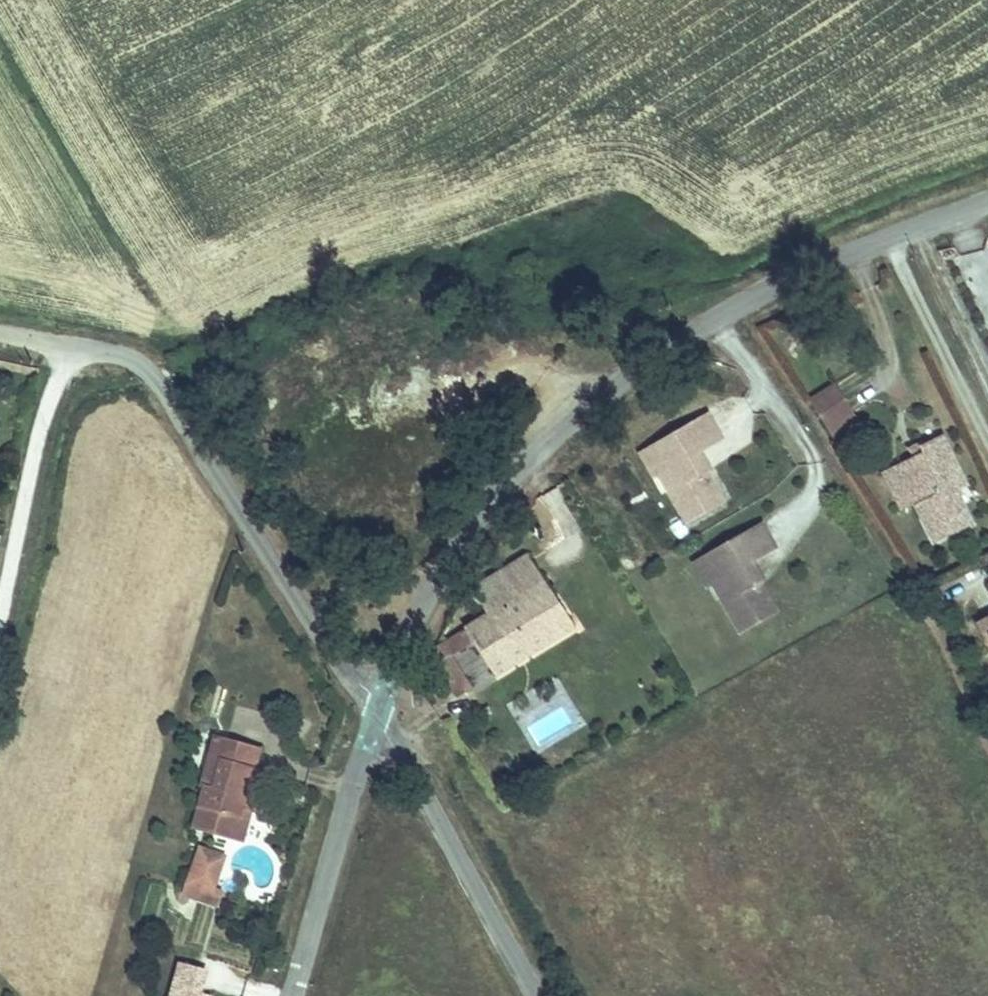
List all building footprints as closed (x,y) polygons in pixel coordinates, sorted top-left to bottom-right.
[(831,376),(808,391),(830,426),(853,411),(831,376)] [(706,413),(651,446),(666,472),(659,476),(688,525),(724,503),(706,474),(695,455),(700,452),(722,439),(706,413)] [(924,447),(896,460),(934,533),(969,516),(954,484),(963,480),(939,430),(920,440),(924,447)] [(651,446),(638,453),(653,479),(659,476),(666,472),(651,446)] [(700,452),(695,455),(706,474),(711,470),(700,452)] [(756,513),(701,546),(716,571),(709,576),(738,625),(774,603),(756,574),(745,555),(750,552),(772,539),(756,513)] [(473,593),(488,619),(544,585),(517,539),(485,560),(495,580),(473,593)] [(701,546),(688,553),(703,579),(709,576),(716,571),(701,546)] [(750,552),(745,555),(756,574),(761,571),(750,552)] [(544,585),(488,619),(432,653),(446,679),(443,681),(454,701),(469,692),(451,660),(472,647),(491,679),(571,629),(544,585)] [(977,616),(987,641),(987,611),(977,616)] [(182,824),(220,834),(228,803),(240,806),(250,770),(244,768),(249,749),(216,741),(203,786),(193,784),(182,824)] [(228,803),(220,834),(231,837),(240,806),(228,803)] [(217,885),(199,881),(201,873),(188,870),(182,891),(214,898),(217,885)] [(208,975),(180,967),(171,995),(202,995),(208,975)]
